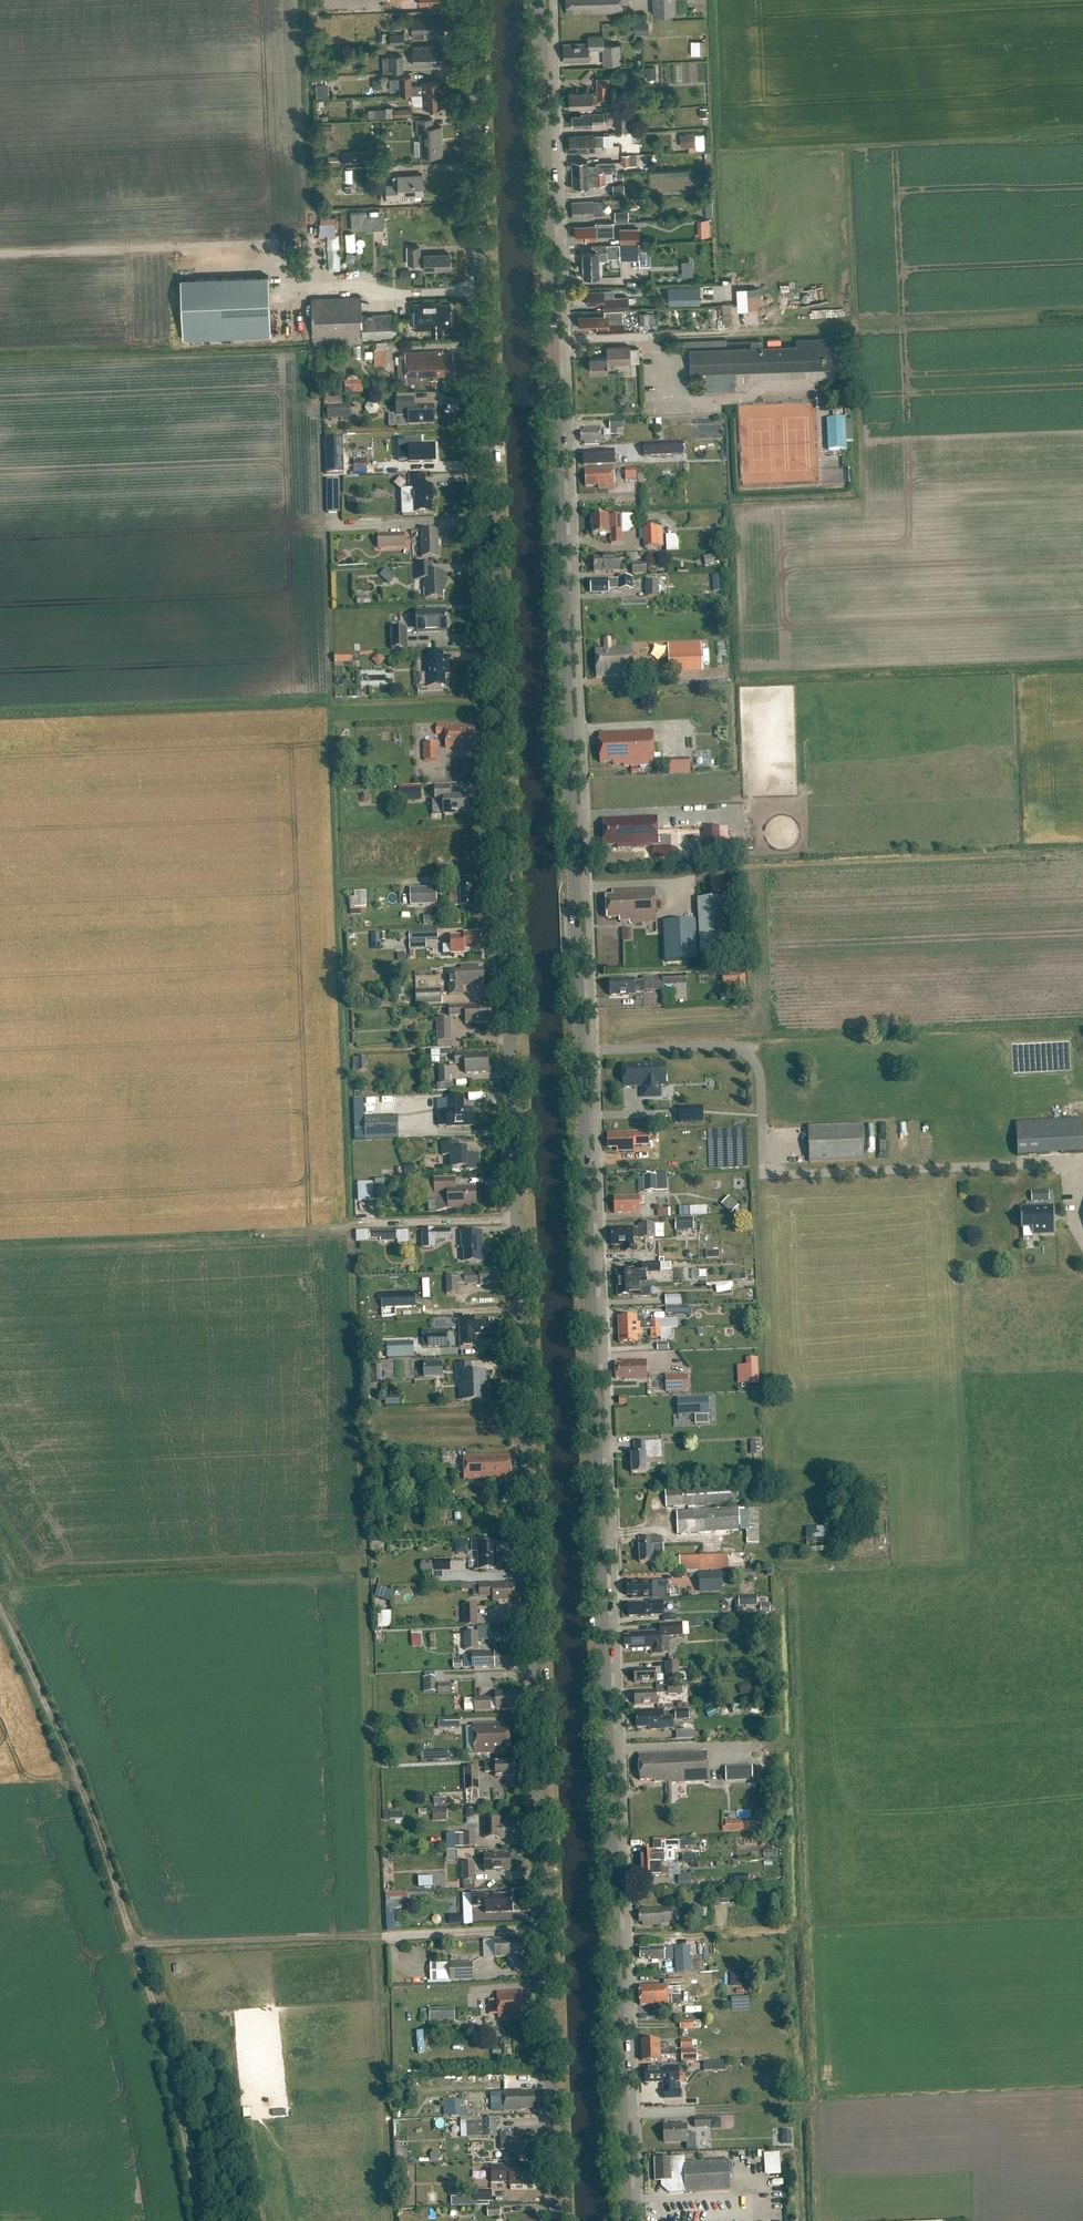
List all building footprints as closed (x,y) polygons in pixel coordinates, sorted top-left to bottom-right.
[(567,14),(623,11),(623,0),(566,0),(567,14)] [(653,15),(676,14),(675,0),(652,0),(653,15)] [(440,17),(413,18),(414,38),(425,38),(425,31),(440,31),(440,17)] [(635,30),(630,24),(621,31),(626,37),(635,30)] [(390,43),(405,43),(404,32),(390,33),(390,43)] [(563,61),(590,60),(590,48),(603,48),(604,64),(621,63),(620,43),(603,44),(603,34),(588,35),(589,40),(562,41),(563,61)] [(688,54),(703,54),(703,40),(688,40),(688,54)] [(440,45),(413,46),(414,66),(441,64),(440,45)] [(403,56),(382,57),(383,72),(404,72),(403,56)] [(644,67),(644,78),(654,78),(653,66),(644,67)] [(400,77),(390,78),(390,88),(400,88),(400,95),(423,94),(423,95),(443,94),(442,80),(423,81),(423,84),(412,84),(411,75),(399,76),(400,77)] [(385,76),(370,78),(371,88),(386,87),(385,76)] [(609,77),(596,77),(597,92),(569,92),(569,101),(571,101),(572,107),(580,106),(580,108),(591,108),(591,102),(597,102),(597,100),(609,100),(609,77)] [(443,94),(423,95),(423,107),(443,107),(443,94)] [(632,128),(632,111),(628,111),(628,110),(615,110),(616,129),(628,129),(628,128),(632,128)] [(580,115),(572,115),(572,117),(570,118),(570,121),(573,124),(573,125),(584,125),(586,126),(593,126),(593,122),(604,122),(603,113),(580,113),(580,115)] [(432,118),(416,119),(416,134),(419,134),(420,156),(442,155),(441,126),(432,127),(432,118)] [(694,146),(693,132),(676,134),(677,147),(694,146)] [(604,134),(569,135),(570,151),(595,150),(595,145),(604,145),(604,134)] [(636,153),(629,153),(629,154),(622,155),(622,165),(637,165),(636,153)] [(341,164),(341,155),(329,155),(329,164),(341,164)] [(597,164),(587,165),(587,160),(572,161),(572,174),(612,173),(612,171),(606,171),(616,171),(616,161),(597,161),(597,164)] [(606,184),(606,180),(612,180),(612,173),(572,174),(573,186),(588,185),(588,184),(606,184)] [(401,196),(424,195),(423,175),(398,177),(398,185),(386,186),(387,204),(401,203),(401,196)] [(625,194),(625,184),(614,184),(614,194),(625,194)] [(703,216),(711,216),(711,200),(703,200),(703,216)] [(603,201),(573,202),(574,204),(571,204),(572,215),(576,214),(576,218),(593,218),(592,213),(603,213),(603,201)] [(614,211),(614,221),(628,220),(627,210),(614,211)] [(313,212),(305,212),(306,238),(314,237),(313,212)] [(316,217),(317,235),(333,234),(332,223),(341,223),(340,215),(316,217)] [(696,218),(697,236),(708,236),(707,218),(696,218)] [(575,227),(575,237),(584,237),(584,239),(595,238),(595,236),(598,236),(604,236),(604,231),(613,231),(613,222),(594,222),(594,225),(586,225),(586,227),(575,227)] [(618,228),(619,242),(638,241),(638,227),(618,228)] [(618,244),(619,260),(638,260),(637,243),(618,244)] [(581,252),(582,268),(582,278),(599,277),(599,268),(598,252),(606,251),(605,245),(591,245),(591,252),(581,252)] [(437,268),(450,267),(449,254),(425,255),(421,256),(421,246),(407,246),(407,264),(420,263),(420,265),(426,265),(426,270),(437,270),(437,268)] [(691,275),(691,260),(679,260),(679,275),(691,275)] [(398,278),(408,278),(407,269),(397,270),(398,278)] [(183,339),(271,336),(269,276),(181,279),(183,339)] [(663,286),(664,304),(698,303),(698,284),(663,286)] [(733,288),(734,310),(756,309),(755,287),(733,288)] [(614,309),(616,309),(616,308),(629,308),(629,300),(615,301),(615,299),(614,299),(613,298),(604,298),(603,291),(587,291),(587,304),(603,303),(603,310),(614,309)] [(361,296),(312,297),(313,344),(363,343),(362,339),(395,338),(395,314),(362,315),(361,296)] [(414,303),(415,329),(430,329),(431,334),(442,334),(442,329),(451,328),(450,303),(440,304),(440,303),(414,303)] [(729,323),(729,303),(721,303),(721,323),(729,323)] [(598,317),(598,316),(579,316),(579,328),(597,327),(597,334),(623,333),(622,310),(608,311),(609,316),(598,317)] [(821,362),(837,362),(837,344),(830,344),(830,339),(818,339),(818,345),(818,347),(690,350),(691,372),(822,367),(821,362)] [(608,371),(607,363),(631,363),(630,345),(607,346),(607,356),(590,356),(590,372),(608,371)] [(376,363),(386,363),(386,347),(376,347),(376,363)] [(442,351),(405,352),(406,388),(428,387),(428,388),(435,388),(435,377),(443,376),(443,373),(453,373),(453,353),(442,353),(442,351)] [(363,393),(363,382),(346,383),(346,394),(363,393)] [(396,418),(408,417),(408,426),(434,425),(434,407),(414,408),(413,400),(395,400),(396,418)] [(351,406),(327,407),(328,420),(351,419),(351,406)] [(828,420),(829,452),(848,451),(848,443),(854,442),(853,422),(847,422),(847,419),(828,420)] [(583,432),(580,432),(581,442),(584,442),(584,445),(602,444),(601,428),(583,429),(583,432)] [(466,447),(465,431),(440,433),(441,449),(466,447)] [(419,436),(398,437),(398,452),(410,452),(410,458),(435,458),(435,441),(419,442),(419,436)] [(674,444),(643,445),(643,457),(674,456),(683,455),(683,443),(674,444)] [(584,466),(615,465),(614,451),(604,452),(604,450),(595,451),(595,452),(583,453),(584,466)] [(636,480),(636,469),(625,469),(626,480),(636,480)] [(613,470),(585,471),(585,487),(598,487),(598,490),(614,489),(613,470)] [(423,476),(409,477),(409,490),(411,490),(413,515),(431,514),(430,496),(432,495),(431,486),(424,486),(423,476)] [(339,480),(327,480),(327,513),(339,513),(339,480)] [(607,535),(610,535),(610,545),(621,545),(621,516),(591,517),(592,535),(607,535)] [(663,547),(662,527),(643,528),(644,548),(663,547)] [(437,531),(421,532),(422,557),(438,557),(437,531)] [(420,532),(413,532),(414,554),(421,553),(420,532)] [(404,533),(377,534),(378,548),(405,547),(404,533)] [(668,552),(679,552),(679,538),(668,538),(668,552)] [(604,557),(594,558),(594,572),(620,571),(619,557),(614,557),(614,555),(603,555),(604,557)] [(646,574),(646,563),(632,563),(632,575),(646,574)] [(442,583),(444,583),(444,573),(432,574),(431,565),(418,565),(418,580),(423,580),(424,599),(442,599),(442,583)] [(381,576),(390,584),(396,577),(387,569),(381,576)] [(719,591),(719,575),(710,575),(710,591),(719,591)] [(618,579),(618,580),(590,581),(590,590),(593,590),(594,593),(601,593),(601,595),(608,595),(608,590),(619,590),(619,591),(632,590),(632,579),(618,579)] [(659,598),(658,582),(645,583),(646,599),(659,598)] [(446,611),(417,612),(417,634),(447,633),(446,611)] [(407,649),(407,629),(391,629),(391,650),(407,649)] [(604,650),(595,651),(596,678),(633,676),(632,649),(611,650),(611,638),(604,638),(604,650)] [(701,644),(668,645),(669,674),(702,673),(701,644)] [(448,676),(448,668),(447,661),(442,661),(442,654),(422,655),(423,662),(426,662),(427,690),(446,689),(445,676),(448,676)] [(467,746),(475,746),(475,727),(463,728),(463,725),(437,727),(432,727),(432,743),(446,743),(446,748),(467,747),(467,746)] [(652,733),(599,735),(600,764),(613,763),(613,766),(623,766),(623,768),(654,766),(652,733)] [(424,744),(424,761),(438,761),(437,743),(424,744)] [(665,774),(688,773),(688,759),(664,760),(665,774)] [(450,787),(434,788),(435,801),(442,800),(443,816),(458,815),(458,814),(467,813),(466,796),(450,797),(450,787)] [(419,800),(418,788),(397,789),(398,801),(419,800)] [(656,820),(603,821),(604,848),(618,847),(618,850),(652,849),(653,858),(670,858),(670,845),(657,845),(656,820)] [(720,850),(719,828),(703,828),(704,851),(720,850)] [(720,892),(719,878),(707,879),(708,893),(720,892)] [(436,888),(410,889),(411,906),(437,905),(436,888)] [(460,890),(450,891),(450,907),(461,906),(461,908),(475,907),(474,888),(460,889),(460,890)] [(612,892),(612,897),(606,898),(606,920),(618,920),(619,922),(629,922),(629,924),(655,923),(654,891),(612,892)] [(356,908),(367,908),(366,892),(355,893),(356,908)] [(724,898),(697,900),(700,955),(727,954),(724,898)] [(695,920),(663,922),(666,962),(697,961),(695,920)] [(619,929),(620,940),(629,939),(629,928),(619,929)] [(438,930),(409,931),(409,941),(426,940),(438,939),(438,930)] [(465,951),(482,951),(482,934),(464,935),(464,937),(450,938),(451,956),(465,955),(465,951)] [(381,950),(381,935),(373,935),(373,950),(381,950)] [(410,950),(426,949),(426,940),(409,941),(410,950)] [(462,986),(483,985),(482,972),(478,972),(478,967),(462,968),(462,970),(448,971),(449,996),(463,995),(462,986)] [(744,972),(719,972),(719,982),(735,982),(735,990),(744,990),(744,972)] [(663,978),(659,978),(644,978),(644,982),(634,983),(634,981),(609,981),(609,997),(634,997),(634,994),(644,994),(644,992),(660,991),(664,991),(664,985),(687,984),(686,974),(663,975),(663,978)] [(441,990),(415,991),(416,1006),(441,1005),(441,990)] [(487,1024),(487,1020),(491,1020),(490,1007),(466,1008),(449,1008),(449,1017),(466,1016),(466,1024),(487,1024)] [(452,1042),(451,1019),(437,1020),(438,1043),(452,1042)] [(471,1054),(455,1055),(455,1064),(465,1063),(466,1073),(489,1072),(488,1054),(471,1055),(471,1054)] [(367,1071),(366,1058),(359,1058),(359,1071),(367,1071)] [(664,1065),(623,1067),(624,1087),(643,1086),(643,1097),(643,1098),(654,1097),(654,1086),(655,1086),(665,1086),(664,1065)] [(439,1069),(440,1085),(451,1084),(450,1069),(439,1069)] [(360,1106),(361,1113),(378,1112),(377,1096),(352,1098),(352,1107),(360,1106)] [(464,1097),(448,1098),(448,1109),(448,1127),(474,1126),(473,1108),(464,1109),(464,1097)] [(688,1107),(689,1114),(682,1115),(683,1123),(701,1122),(699,1107),(688,1107)] [(398,1116),(364,1118),(365,1140),(399,1139),(398,1116)] [(1016,1123),(1017,1157),(1028,1156),(1082,1153),(1082,1134),(1082,1119),(1016,1123)] [(862,1125),(808,1127),(809,1163),(864,1161),(862,1125)] [(648,1132),(642,1132),(642,1134),(633,1134),(633,1133),(608,1133),(608,1148),(617,1148),(617,1151),(634,1151),(634,1145),(649,1145),(648,1132)] [(459,1143),(442,1144),(443,1157),(451,1157),(451,1169),(466,1168),(466,1171),(482,1170),(482,1154),(469,1154),(469,1150),(459,1150),(459,1143)] [(416,1174),(413,1165),(403,1168),(406,1178),(416,1174)] [(656,1175),(643,1176),(644,1193),(656,1192),(656,1175)] [(441,1211),(440,1212),(440,1213),(448,1208),(448,1209),(476,1208),(476,1189),(456,1190),(455,1179),(434,1180),(435,1196),(439,1196),(439,1197),(440,1197),(441,1211)] [(375,1182),(358,1183),(358,1201),(375,1201),(375,1182)] [(1046,1191),(1027,1192),(1028,1202),(1046,1201),(1046,1191)] [(641,1197),(616,1197),(616,1213),(641,1213),(641,1197)] [(731,1199),(723,1206),(732,1215),(739,1207),(731,1199)] [(1054,1234),(1053,1207),(1020,1209),(1021,1229),(1032,1228),(1032,1235),(1054,1234)] [(666,1216),(666,1208),(655,1209),(655,1217),(666,1216)] [(675,1218),(676,1230),(694,1229),(693,1218),(675,1218)] [(612,1245),(622,1245),(625,1245),(626,1252),(633,1252),(633,1239),(655,1238),(655,1224),(639,1225),(639,1228),(633,1228),(632,1226),(611,1226),(612,1245)] [(353,1231),(353,1241),(366,1241),(365,1230),(353,1231)] [(421,1231),(421,1249),(434,1249),(434,1241),(450,1240),(450,1230),(421,1231)] [(369,1232),(369,1240),(379,1240),(380,1242),(396,1242),(396,1232),(369,1232)] [(463,1247),(463,1262),(482,1262),(481,1234),(461,1235),(461,1247),(463,1247)] [(642,1271),(617,1272),(618,1285),(654,1284),(654,1283),(647,1283),(647,1273),(661,1273),(661,1264),(660,1263),(648,1263),(642,1263),(642,1271)] [(447,1278),(446,1278),(447,1295),(459,1294),(459,1284),(479,1283),(479,1285),(488,1285),(488,1283),(499,1283),(499,1274),(465,1275),(465,1273),(447,1274),(447,1278)] [(430,1279),(420,1279),(421,1298),(430,1298),(430,1279)] [(731,1289),(729,1281),(713,1284),(714,1293),(731,1289)] [(654,1284),(618,1285),(618,1296),(640,1296),(640,1298),(651,1297),(651,1288),(654,1288),(654,1286),(654,1284)] [(684,1306),(684,1296),(666,1297),(666,1306),(684,1306)] [(449,1326),(449,1317),(436,1316),(436,1325),(449,1326)] [(619,1318),(619,1331),(640,1331),(640,1330),(651,1330),(672,1329),(675,1329),(675,1320),(651,1321),(651,1322),(644,1322),(644,1324),(637,1324),(636,1318),(619,1318)] [(499,1334),(498,1321),(475,1322),(475,1319),(460,1319),(460,1348),(476,1347),(476,1335),(499,1334)] [(672,1329),(651,1330),(651,1338),(661,1338),(661,1340),(669,1340),(669,1338),(672,1338),(672,1329)] [(447,1330),(422,1331),(423,1347),(427,1347),(427,1349),(447,1348),(447,1330)] [(637,1336),(641,1336),(640,1331),(619,1331),(620,1344),(637,1343),(637,1336)] [(382,1342),(383,1358),(410,1357),(409,1341),(382,1342)] [(757,1359),(747,1360),(748,1386),(759,1385),(757,1359)] [(625,1364),(616,1364),(616,1379),(625,1379),(625,1381),(647,1380),(646,1361),(625,1361),(625,1364)] [(442,1377),(442,1362),(423,1363),(424,1378),(442,1377)] [(471,1363),(458,1364),(459,1381),(462,1381),(462,1400),(487,1399),(486,1371),(472,1371),(471,1363)] [(382,1383),(381,1367),(372,1367),(373,1383),(382,1383)] [(687,1376),(665,1377),(666,1392),(688,1391),(687,1376)] [(673,1415),(705,1415),(705,1397),(673,1397),(673,1415)] [(635,1444),(636,1456),(631,1456),(632,1474),(648,1473),(648,1458),(662,1458),(661,1442),(635,1444)] [(761,1455),(761,1442),(752,1442),(752,1455),(761,1455)] [(511,1455),(463,1457),(464,1480),(496,1479),(496,1478),(511,1477),(511,1455)] [(695,1511),(676,1512),(677,1535),(747,1531),(747,1545),(759,1544),(757,1509),(739,1510),(739,1508),(706,1510),(706,1505),(739,1504),(738,1487),(667,1491),(668,1508),(694,1506),(695,1511)] [(806,1529),(808,1555),(840,1552),(838,1526),(806,1529)] [(640,1538),(640,1547),(639,1547),(640,1564),(653,1563),(652,1538),(640,1538)] [(488,1539),(472,1539),(472,1551),(479,1551),(479,1569),(497,1568),(496,1545),(488,1545),(488,1539)] [(468,1554),(468,1540),(453,1540),(453,1554),(468,1554)] [(727,1555),(680,1556),(680,1571),(728,1570),(727,1555)] [(434,1562),(420,1562),(420,1571),(450,1570),(450,1560),(434,1560),(434,1562)] [(722,1573),(699,1574),(700,1588),(700,1593),(722,1592),(722,1588),(722,1573)] [(666,1580),(626,1582),(627,1596),(631,1596),(631,1599),(651,1598),(651,1599),(667,1599),(666,1580)] [(479,1597),(493,1597),(494,1601),(511,1600),(511,1597),(514,1596),(513,1585),(494,1586),(494,1583),(479,1583),(479,1597)] [(649,1602),(649,1604),(629,1605),(629,1617),(639,1616),(640,1619),(651,1618),(651,1617),(664,1616),(663,1601),(649,1602)] [(477,1605),(463,1605),(464,1627),(478,1626),(477,1605)] [(393,1611),(377,1612),(378,1627),(393,1627),(393,1611)] [(629,1637),(624,1637),(625,1648),(630,1647),(630,1650),(652,1649),(652,1655),(662,1655),(661,1638),(683,1637),(682,1624),(660,1625),(660,1632),(628,1634),(629,1637)] [(479,1650),(478,1632),(464,1632),(465,1651),(479,1650)] [(495,1651),(495,1658),(488,1658),(488,1656),(473,1656),(473,1668),(489,1668),(489,1667),(516,1667),(516,1655),(513,1655),(513,1651),(495,1651)] [(665,1664),(666,1682),(680,1681),(679,1663),(665,1664)] [(656,1671),(634,1672),(634,1684),(657,1683),(656,1671)] [(435,1692),(435,1677),(423,1677),(424,1692),(435,1692)] [(452,1694),(451,1684),(438,1685),(438,1694),(452,1694)] [(668,1687),(668,1696),(683,1695),(682,1686),(668,1687)] [(496,1710),(518,1710),(517,1692),(496,1693),(496,1699),(491,1699),(491,1698),(464,1699),(465,1711),(492,1710),(496,1710)] [(657,1693),(635,1694),(635,1706),(657,1705),(657,1693)] [(689,1710),(675,1710),(675,1720),(690,1720),(689,1710)] [(664,1711),(636,1712),(637,1728),(650,1728),(650,1731),(673,1730),(673,1717),(664,1718),(664,1711)] [(460,1718),(444,1718),(444,1728),(460,1728),(460,1718)] [(500,1725),(474,1726),(475,1755),(507,1754),(506,1747),(510,1747),(509,1728),(500,1728),(500,1725)] [(707,1752),(639,1755),(640,1781),(654,1780),(655,1784),(708,1781),(707,1752)] [(515,1762),(485,1763),(485,1773),(496,1772),(496,1778),(515,1778),(515,1762)] [(465,1770),(466,1792),(479,1792),(478,1769),(465,1770)] [(448,1822),(447,1811),(434,1811),(434,1823),(448,1822)] [(484,1819),(484,1839),(496,1839),(496,1840),(518,1840),(518,1827),(515,1828),(515,1824),(500,1824),(499,1819),(484,1819)] [(725,1831),(741,1831),(741,1821),(725,1821),(725,1831)] [(475,1834),(446,1834),(446,1850),(455,1850),(455,1848),(475,1847),(475,1834)] [(654,1842),(654,1852),(675,1851),(680,1851),(680,1841),(654,1842)] [(675,1862),(675,1851),(654,1852),(640,1852),(640,1865),(667,1864),(667,1862),(675,1862)] [(510,1855),(485,1856),(486,1872),(511,1871),(510,1855)] [(475,1881),(475,1862),(462,1863),(463,1882),(475,1881)] [(640,1865),(640,1876),(669,1876),(669,1864),(667,1864),(640,1865)] [(414,1877),(415,1887),(430,1886),(429,1876),(414,1877)] [(690,1877),(678,1877),(678,1887),(690,1887),(690,1877)] [(408,1892),(386,1893),(387,1899),(402,1898),(402,1902),(409,1901),(408,1892)] [(486,1892),(472,1893),(473,1907),(486,1907),(486,1913),(513,1912),(512,1895),(486,1896),(486,1892)] [(715,1905),(733,1905),(733,1894),(715,1894),(715,1905)] [(672,1909),(639,1911),(640,1922),(644,1922),(644,1926),(663,1925),(663,1922),(673,1921),(672,1909)] [(522,1938),(496,1938),(496,1958),(514,1957),(513,1955),(522,1955),(522,1938)] [(675,1947),(676,1973),(700,1972),(699,1961),(691,1961),(690,1946),(675,1947)] [(649,1949),(649,1951),(641,1951),(641,1959),(652,1959),(652,1961),(665,1960),(665,1948),(649,1949)] [(450,1962),(450,1963),(435,1964),(435,1983),(450,1983),(450,1980),(473,1980),(473,1962),(450,1962)] [(743,1974),(729,1974),(730,1987),(743,1987),(743,1974)] [(682,2005),(682,2002),(681,1989),(681,1987),(669,1988),(669,1987),(640,1988),(641,1999),(643,1998),(644,2006),(651,2005),(651,2007),(661,2007),(661,2008),(670,2008),(670,2005),(682,2005)] [(522,1992),(497,1993),(498,2018),(520,2017),(520,2015),(530,2014),(529,1996),(522,1997),(522,1992)] [(455,2009),(429,2010),(429,2023),(455,2022),(455,2009)] [(694,2021),(680,2021),(680,2031),(694,2030),(694,2021)] [(423,2053),(422,2031),(412,2031),(414,2054),(423,2053)] [(692,2040),(681,2040),(681,2050),(692,2050),(692,2040)] [(641,2051),(664,2050),(669,2050),(669,2045),(661,2045),(660,2041),(641,2042),(641,2051)] [(669,2050),(664,2050),(641,2051),(642,2061),(661,2060),(661,2056),(676,2055),(676,2050),(669,2050)] [(681,2052),(682,2064),(697,2063),(697,2052),(681,2052)] [(726,2062),(704,2062),(704,2071),(726,2070),(726,2062)] [(678,2067),(662,2067),(663,2069),(645,2070),(646,2084),(664,2084),(664,2091),(663,2091),(664,2100),(682,2099),(681,2091),(676,2091),(676,2083),(679,2083),(679,2076),(678,2067)] [(525,2091),(491,2092),(491,2104),(496,2104),(496,2107),(503,2107),(503,2110),(526,2110),(526,2108),(535,2107),(535,2093),(525,2093),(525,2091)] [(441,2115),(459,2114),(459,2098),(440,2099),(441,2115)] [(695,2119),(695,2129),(711,2128),(711,2118),(695,2119)] [(467,2122),(468,2137),(498,2136),(497,2119),(483,2119),(483,2122),(467,2122)] [(686,2126),(665,2127),(666,2143),(687,2142),(686,2126)] [(783,2131),(782,2146),(791,2147),(791,2131),(783,2131)] [(520,2150),(533,2149),(533,2138),(513,2138),(513,2132),(501,2133),(501,2150),(510,2150),(510,2152),(520,2152),(520,2150)] [(781,2174),(780,2153),(767,2154),(768,2175),(781,2174)] [(657,2182),(661,2181),(662,2187),(669,2193),(687,2192),(687,2193),(731,2190),(729,2161),(685,2164),(684,2157),(656,2158),(657,2182)] [(510,2166),(510,2168),(491,2168),(492,2181),(510,2181),(510,2185),(529,2185),(529,2183),(537,2183),(537,2168),(526,2168),(526,2166),(510,2166)] [(474,2202),(492,2201),(492,2189),(473,2190),(474,2202)] [(500,2207),(487,2207),(488,2217),(501,2217),(500,2207)]
